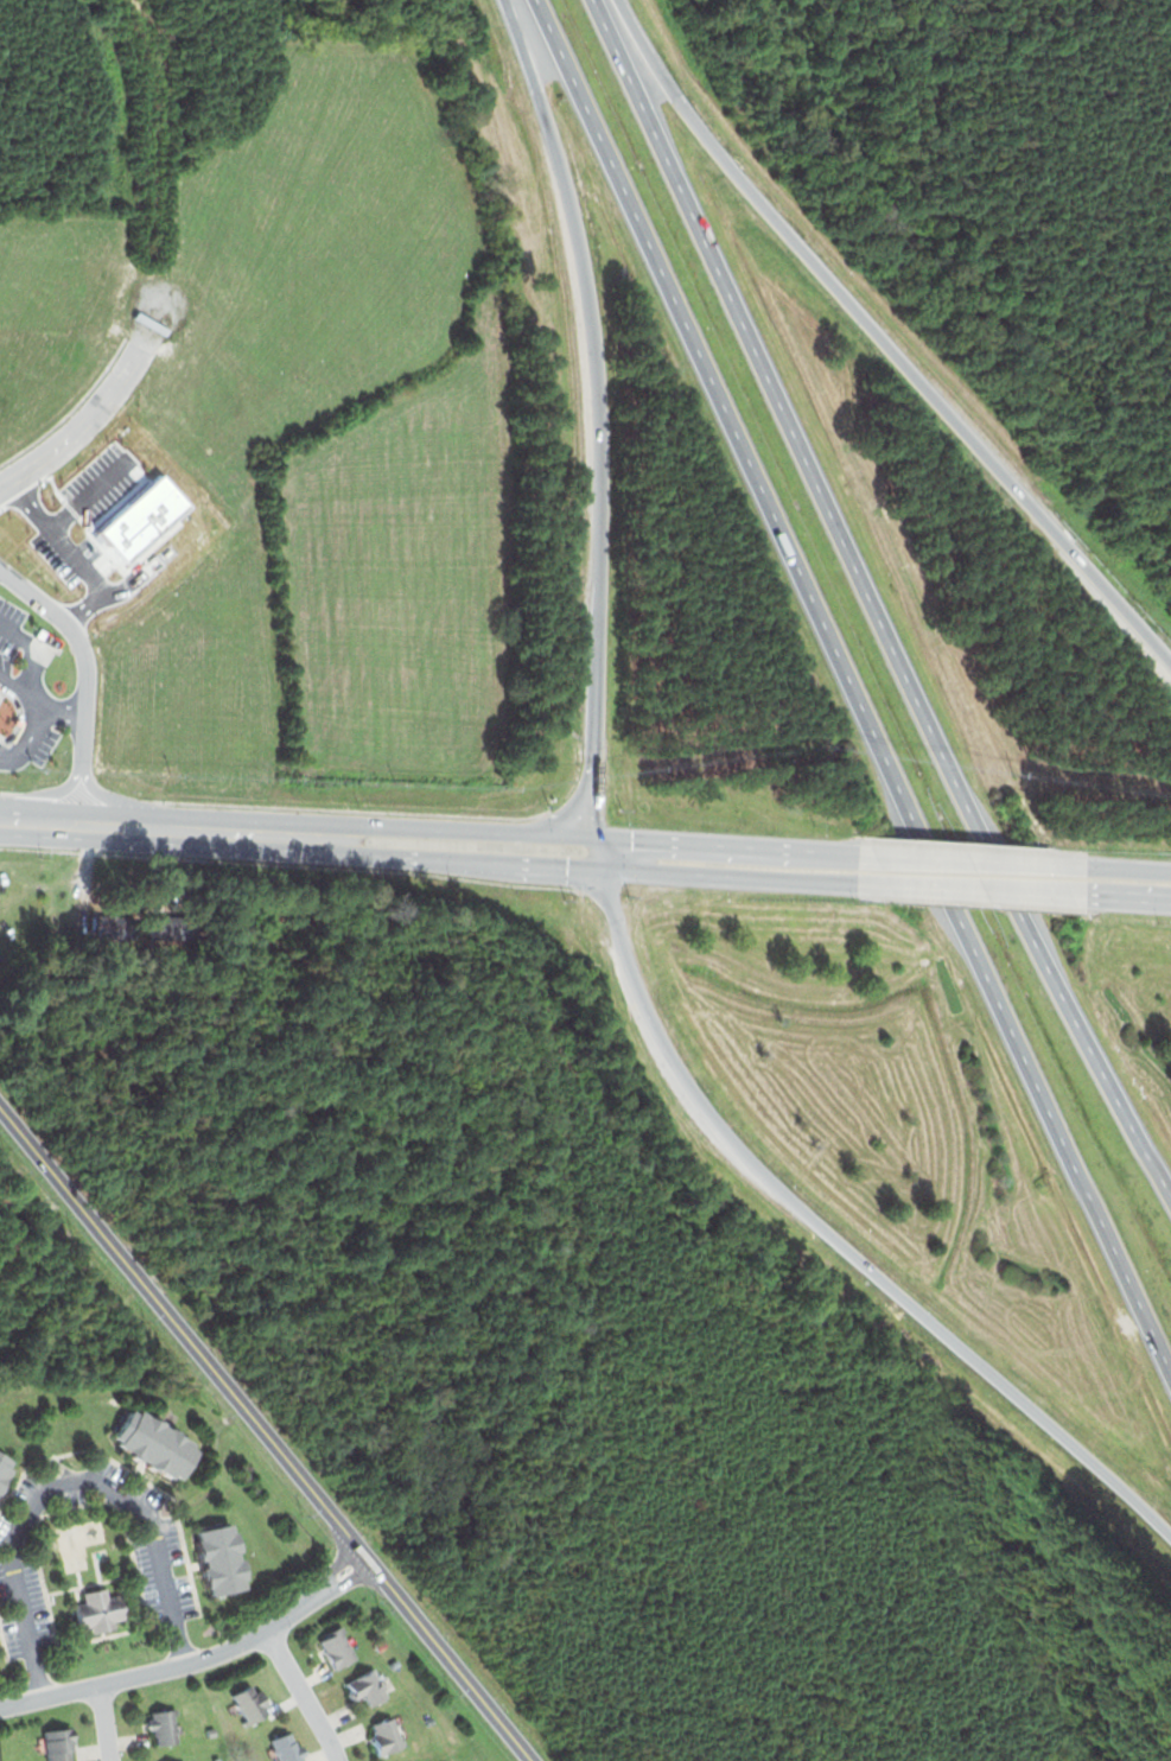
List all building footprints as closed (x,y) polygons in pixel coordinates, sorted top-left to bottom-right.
[(90,914),(89,936),(145,937),(146,915),(90,914)] [(134,1409),(141,1412),(145,1406),(163,1418),(170,1409),(179,1416),(172,1428),(197,1442),(193,1448),(203,1452),(184,1485),(121,1444),(114,1437),(134,1409)] [(14,1470),(0,1494),(0,1454),(14,1462),(11,1468),(14,1470)] [(197,1532),(235,1524),(250,1589),(212,1598),(197,1532)] [(84,1595),(85,1602),(76,1604),(81,1628),(91,1625),(93,1634),(115,1630),(114,1622),(126,1620),(119,1595),(108,1597),(107,1589),(84,1595)] [(316,1639),(343,1623),(346,1632),(343,1634),(357,1658),(335,1671),(316,1639)] [(1068,1623),(1080,1625),(1077,1636),(1067,1634),(1068,1623)] [(374,1645),(378,1651),(388,1646),(383,1639),(374,1645)] [(389,1663),(395,1659),(399,1665),(392,1668),(389,1663)] [(343,1680),(376,1665),(392,1697),(370,1708),(364,1695),(352,1699),(343,1680)] [(233,1695),(252,1684),(260,1695),(265,1690),(275,1711),(250,1725),(244,1730),(241,1723),(246,1719),(233,1695)] [(149,1711),(157,1747),(178,1742),(173,1715),(178,1714),(177,1706),(149,1711)] [(371,1721),(396,1711),(408,1744),(376,1757),(370,1738),(377,1736),(371,1721)] [(424,1719),(432,1716),(434,1723),(427,1727),(424,1719)] [(77,1760),(68,1760),(48,1760),(44,1731),(72,1728),(77,1760)] [(206,1729),(214,1728),(215,1736),(206,1737),(206,1729)] [(300,1754),(302,1760),(278,1760),(269,1740),(293,1730),(299,1748),(305,1747),(307,1753),(300,1754)]
